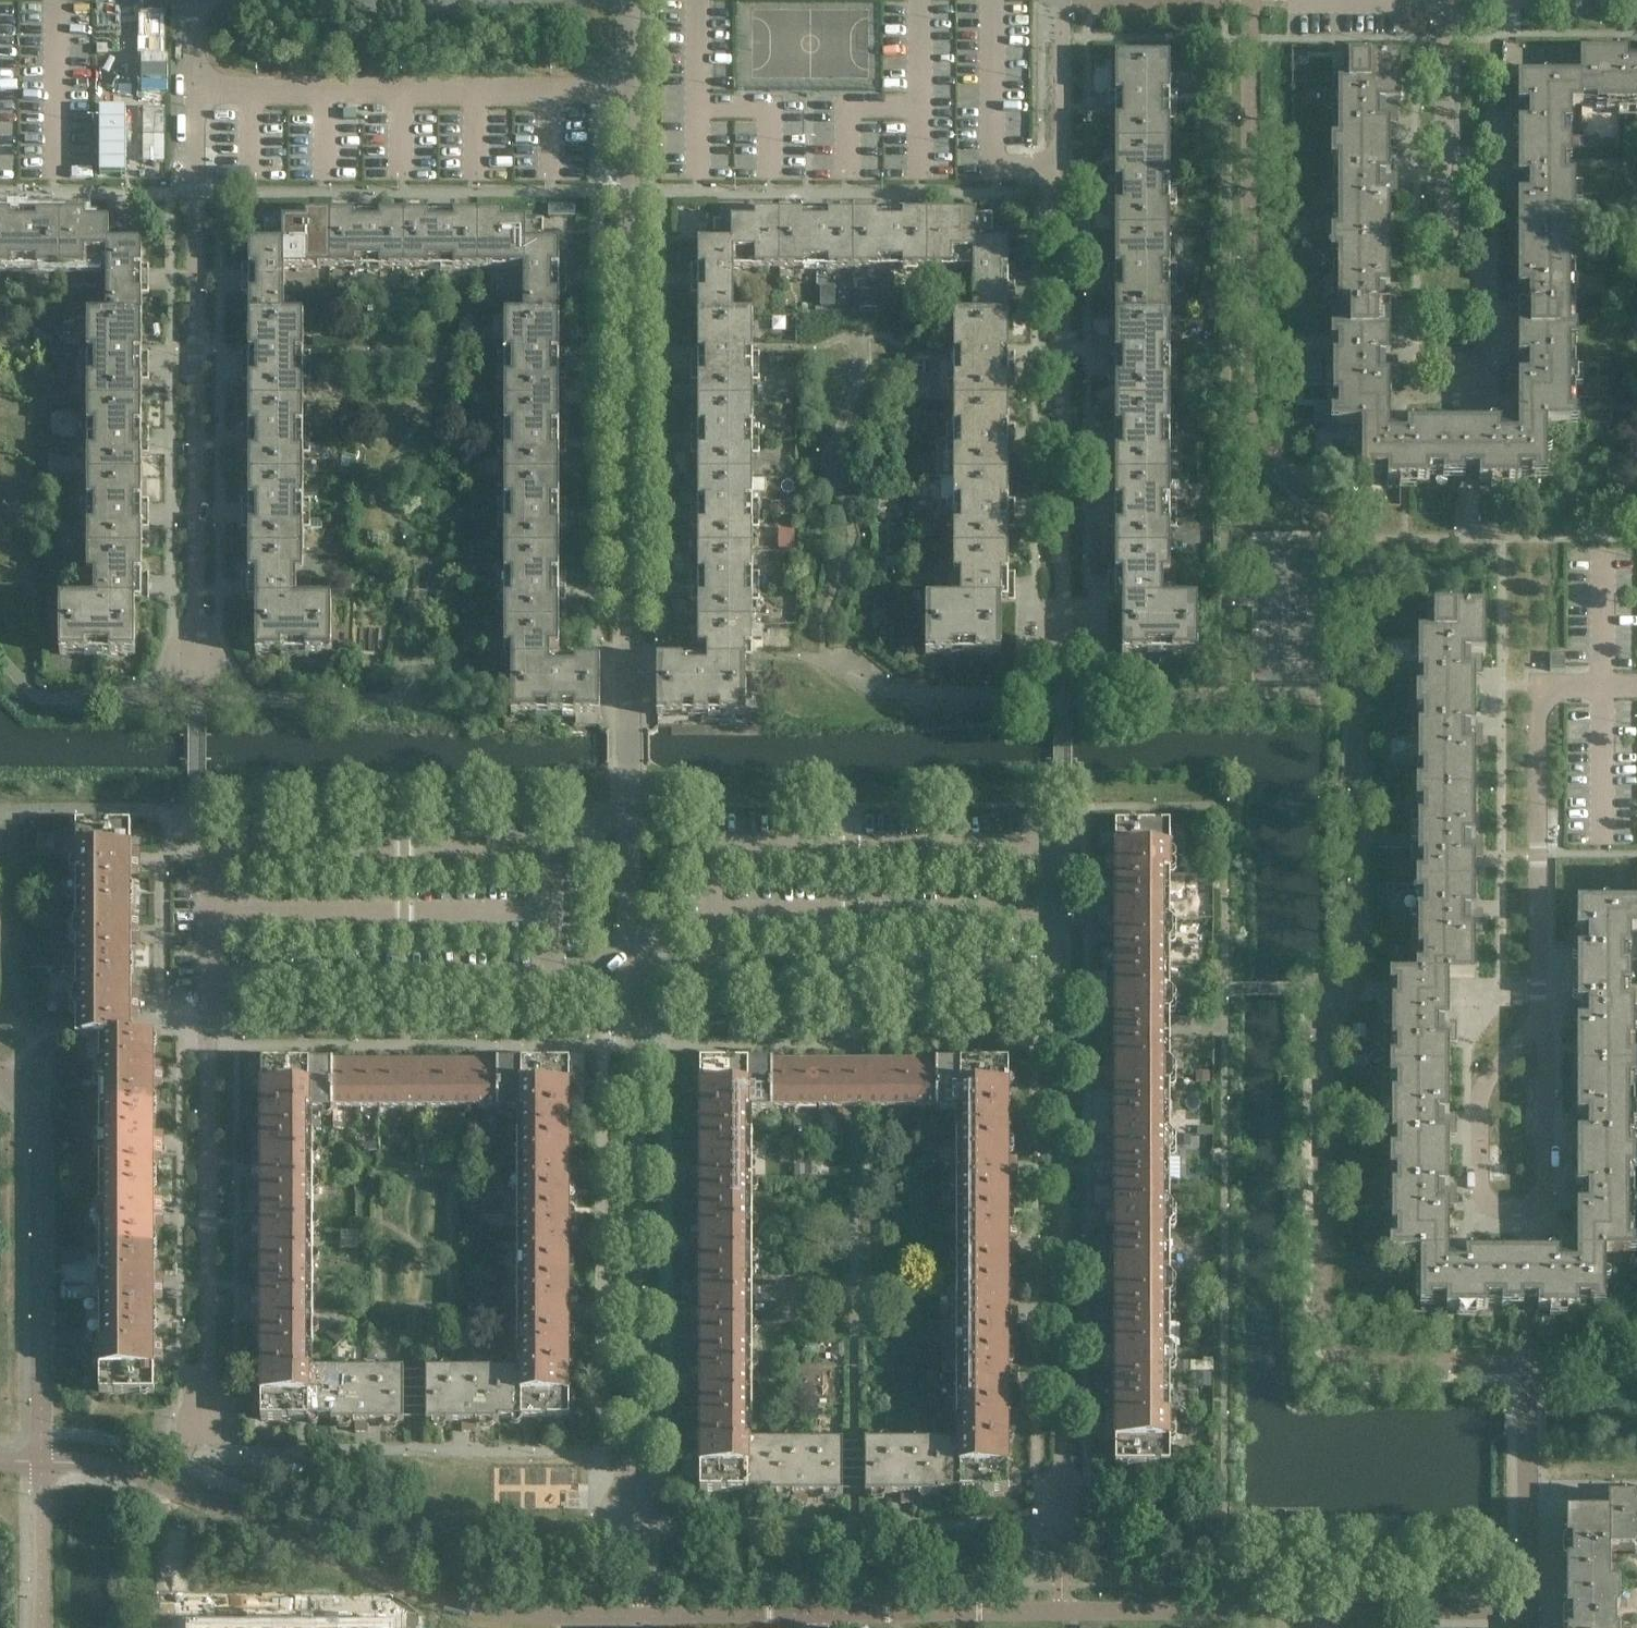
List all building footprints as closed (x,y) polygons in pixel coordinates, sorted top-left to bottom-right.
[(1508,41),(1507,72),(1556,74),(1556,61),(1553,61),(1553,43),(1508,41)] [(1636,57),(1636,45),(1627,45),(1627,53),(1580,53),(1580,76),(1581,76),(1581,99),(1583,99),(1606,99),(1606,110),(1636,110),(1636,57)] [(1400,105),(1401,56),(1348,56),(1348,83),(1333,83),(1333,124),(1338,124),(1338,149),(1390,149),(1390,122),(1385,122),(1385,113),(1398,113),(1398,105),(1400,105)] [(1177,122),(1177,93),(1170,93),(1170,57),(1115,57),(1115,93),(1108,93),(1108,122),(1115,122),(1115,144),(1170,144),(1170,122),(1177,122)] [(1565,174),(1565,150),(1565,105),(1583,105),(1583,99),(1581,99),(1581,76),(1580,76),(1518,76),(1518,103),(1510,103),(1510,113),(1522,113),(1522,122),(1518,122),(1518,150),(1518,176),(1523,176),(1523,185),(1510,185),(1510,195),(1518,195),(1518,241),(1570,241),(1570,216),(1575,216),(1575,174),(1565,174)] [(1177,208),(1177,180),(1170,180),(1170,144),(1115,144),(1115,180),(1108,180),(1108,208),(1115,208),(1115,231),(1170,231),(1170,208),(1177,208)] [(1390,241),(1390,195),(1398,195),(1398,185),(1385,185),(1385,176),(1390,176),(1390,149),(1338,149),(1338,174),(1333,174),(1333,216),(1338,216),(1338,241),(1390,241)] [(404,269),(404,214),(381,214),(381,207),(353,207),(353,214),(330,214),(330,269),(404,269)] [(478,269),(478,214),(456,214),(455,208),(427,207),(427,214),(404,214),(404,269),(478,269)] [(61,214),(38,215),(38,208),(10,208),(10,214),(0,214),(0,269),(61,269),(61,214)] [(853,269),(853,215),(830,215),(830,208),(802,208),(802,215),(779,215),(779,269),(853,269)] [(927,269),(927,215),(904,215),(904,208),(876,208),(876,215),(853,215),(853,269),(927,269)] [(142,267),(142,243),(126,243),(126,221),(85,221),(85,214),(61,214),(61,269),(106,269),(106,317),(142,317),(142,295),(149,295),(149,267),(142,267)] [(330,269),(330,214),(306,214),(306,221),(265,221),(265,243),(285,243),(285,269),(330,269)] [(559,267),(559,243),(543,243),(543,221),(503,221),(503,214),(478,214),(478,269),(524,269),(524,317),(559,317),(559,295),(566,296),(566,267),(559,267)] [(779,269),(779,215),(755,215),(755,221),(714,222),(714,243),(698,243),(698,267),(691,267),(691,295),(698,295),(698,317),(733,317),(733,269),(779,269)] [(1008,267),(1008,243),(992,243),(992,215),(927,215),(927,269),(972,269),(972,317),(1008,317),(1008,295),(1015,295),(1015,267),(1008,267)] [(1177,295),(1177,267),(1170,267),(1170,231),(1115,231),(1115,267),(1108,267),(1108,295),(1115,295),(1115,318),(1170,318),(1170,295),(1177,295)] [(1390,334),(1390,306),(1385,306),(1385,297),(1398,297),(1398,287),(1390,287),(1390,241),(1338,241),(1338,267),(1333,267),(1333,308),(1338,308),(1338,358),(1333,358),(1333,400),(1338,400),(1338,426),(1361,426),(1390,426),(1390,420),(1390,379),(1398,379),(1398,369),(1385,369),(1385,361),(1390,361),(1390,334)] [(1575,322),(1575,267),(1570,267),(1570,241),(1518,241),(1518,287),(1510,287),(1510,297),(1523,297),(1523,306),(1518,306),(1518,333),(1577,333),(1577,322),(1575,322)] [(285,317),(285,269),(285,243),(265,243),(249,243),(249,267),(242,267),(242,295),(249,295),(249,317),(285,317)] [(149,383),(149,354),(142,354),(142,351),(142,317),(106,317),(87,317),(87,350),(87,354),(80,354),(80,383),(87,383),(87,405),(142,405),(142,383),(149,383)] [(311,382),(311,353),(304,354),(304,351),(304,317),(285,317),(249,317),(249,350),(249,354),(242,354),(242,383),(249,383),(249,405),(304,405),(304,382),(311,382)] [(566,383),(566,354),(559,354),(559,349),(559,317),(524,317),(505,317),(505,349),(505,354),(498,354),(498,382),(505,382),(505,405),(559,405),(559,383),(566,383)] [(759,382),(759,354),(752,354),(752,349),(752,317),(733,317),(698,317),(698,349),(698,354),(691,354),(691,383),(698,383),(698,405),(752,405),(752,382),(759,382)] [(1015,383),(1015,354),(1008,354),(1008,317),(972,317),(953,317),(953,354),(946,354),(946,382),(953,382),(953,405),(1008,405),(1008,383),(1015,383)] [(1177,383),(1177,354),(1170,354),(1170,318),(1115,318),(1115,354),(1108,354),(1108,383),(1115,383),(1115,405),(1170,405),(1170,383),(1177,383)] [(1575,400),(1575,349),(1575,344),(1577,344),(1577,333),(1518,333),(1518,360),(1523,360),(1523,369),(1510,369),(1510,379),(1518,379),(1518,420),(1518,426),(1547,426),(1570,426),(1570,400),(1575,400)] [(149,456),(149,427),(142,427),(142,405),(87,405),(87,427),(80,427),(81,456),(87,456),(87,478),(142,478),(142,456),(149,456)] [(311,455),(311,441),(311,427),(304,427),(304,405),(249,405),(249,427),(242,427),(242,456),(249,456),(249,478),(304,478),(304,455),(311,455)] [(566,456),(566,429),(566,427),(559,427),(559,405),(505,405),(505,427),(498,427),(498,456),(505,456),(505,479),(559,479),(559,456),(566,456)] [(759,455),(759,442),(759,427),(752,427),(752,405),(698,405),(698,427),(691,427),(691,456),(698,456),(698,479),(753,479),(752,455),(759,455)] [(1015,456),(1015,427),(1008,427),(1008,405),(953,405),(953,427),(946,427),(946,455),(953,455),(953,479),(1008,479),(1008,456),(1015,456)] [(1177,456),(1177,442),(1177,427),(1170,427),(1170,405),(1115,405),(1115,427),(1108,427),(1108,456),(1115,456),(1115,479),(1170,479),(1170,456),(1177,456)] [(1547,472),(1547,426),(1518,426),(1518,420),(1500,420),(1500,426),(1459,426),(1408,426),(1408,420),(1397,420),(1390,420),(1390,426),(1361,426),(1361,472),(1387,472),(1387,483),(1429,483),(1429,472),(1455,472),(1460,472),(1479,472),(1479,483),(1521,483),(1521,472),(1547,472)] [(149,530),(149,501),(142,501),(142,478),(87,478),(88,501),(81,501),(81,530),(88,530),(88,552),(142,552),(142,530),(149,530)] [(310,530),(311,501),(304,501),(304,478),(249,478),(249,501),(242,501),(242,530),(249,530),(249,552),(303,552),(303,530),(310,530)] [(566,530),(566,501),(559,501),(559,479),(505,479),(504,501),(498,501),(497,530),(504,530),(504,552),(559,552),(559,530),(566,530)] [(759,530),(759,501),(753,501),(753,479),(698,479),(698,501),(691,501),(691,530),(698,530),(698,552),(753,552),(753,530),(759,530)] [(1015,530),(1015,501),(1008,501),(1008,479),(953,479),(953,501),(946,501),(946,530),(953,530),(953,552),(1008,552),(1008,530),(1015,530)] [(1177,530),(1177,501),(1170,502),(1170,479),(1115,479),(1115,501),(1108,501),(1108,530),(1115,530),(1115,552),(1170,552),(1170,530),(1177,530)] [(135,655),(135,603),(149,603),(149,574),(142,574),(142,552),(88,552),(88,574),(81,575),(81,601),(60,601),(60,655),(86,655),(86,648),(97,648),(109,648),(109,655),(135,655)] [(331,655),(331,600),(310,600),(310,574),(303,574),(303,552),(249,552),(249,574),(242,574),(242,603),(256,603),(256,655),(282,655),(282,648),(305,648),(305,655),(331,655)] [(566,603),(566,574),(559,575),(559,552),(504,552),(504,574),(497,574),(497,603),(504,603),(504,626),(559,626),(559,603),(566,603)] [(760,603),(760,589),(760,574),(753,574),(753,552),(698,552),(698,575),(691,575),(691,603),(698,603),(698,626),(753,626),(753,603),(760,603)] [(1001,655),(1001,603),(1015,603),(1015,575),(1008,575),(1008,552),(953,552),(953,574),(947,574),(947,600),(926,600),(926,655),(952,655),(952,648),(975,648),(975,655),(1001,655)] [(1197,655),(1197,601),(1177,601),(1177,575),(1170,575),(1170,552),(1115,552),(1115,575),(1108,575),(1108,603),(1122,603),(1122,655),(1148,655),(1148,648),(1160,648),(1172,648),(1172,655),(1197,655)] [(1485,656),(1485,608),(1433,608),(1433,634),(1418,634),(1418,690),(1416,690),(1416,701),(1475,701),(1475,673),(1470,673),(1470,665),(1483,665),(1483,656),(1485,656)] [(600,716),(600,662),(574,662),(574,669),(563,669),(563,662),(559,662),(559,657),(559,626),(504,626),(504,651),(511,651),(511,657),(511,716),(600,716)] [(746,716),(746,664),(746,656),(746,651),(753,651),(753,626),(698,626),(698,651),(707,651),(706,655),(707,661),(694,661),(694,669),(683,669),(683,662),(657,662),(657,716),(746,716)] [(1564,672),(1564,656),(1550,655),(1550,672),(1564,672)] [(1483,748),(1483,738),(1470,738),(1470,729),(1475,729),(1475,701),(1416,701),(1416,713),(1418,713),(1418,767),(1423,767),(1423,793),(1475,793),(1475,748),(1483,748)] [(1475,839),(1475,793),(1423,793),(1423,818),(1411,818),(1411,847),(1411,860),(1423,860),(1423,885),(1475,885),(1475,857),(1470,857),(1470,849),(1483,849),(1483,839),(1475,839)] [(140,875),(140,862),(131,862),(131,826),(76,826),(76,849),(73,850),(70,853),(70,872),(73,875),(76,875),(76,897),(131,897),(131,875),(140,875)] [(1176,872),(1176,853),(1173,850),(1170,850),(1170,826),(1115,826),(1115,862),(1106,862),(1106,875),(1115,875),(1115,898),(1170,898),(1170,875),(1173,875),(1176,872)] [(584,868),(584,851),(569,851),(569,868),(584,868)] [(1475,979),(1475,932),(1483,932),(1483,922),(1470,922),(1470,913),(1475,913),(1475,885),(1423,885),(1423,911),(1411,911),(1411,952),(1423,952),(1423,976),(1397,976),(1397,995),(1397,1002),(1384,1002),(1384,1044),(1397,1044),(1397,1069),(1449,1069),(1449,1041),(1444,1042),(1444,1033),(1457,1033),(1457,1023),(1449,1023),(1449,995),(1449,979),(1475,979)] [(140,934),(140,922),(140,920),(131,920),(131,897),(76,897),(76,920),(73,920),(70,923),(70,942),(73,946),(76,946),(76,968),(131,968),(131,934),(140,934)] [(1176,943),(1176,924),(1173,920),(1170,920),(1170,898),(1115,898),(1115,921),(1106,921),(1106,934),(1115,934),(1115,968),(1170,968),(1170,946),(1173,946),(1176,943)] [(1624,979),(1624,933),(1636,933),(1636,904),(1577,904),(1577,932),(1569,932),(1569,941),(1582,941),(1581,950),(1577,950),(1577,1002),(1577,1005),(1581,1005),(1581,1013),(1569,1013),(1569,1023),(1577,1023),(1577,1069),(1629,1069),(1629,1044),(1634,1044),(1634,1002),(1624,1002),(1624,979)] [(154,1074),(154,1039),(154,1038),(131,1038),(131,1028),(131,1016),(139,1016),(139,1004),(131,1004),(131,968),(76,968),(76,991),(73,991),(70,994),(70,1013),(73,1016),(76,1016),(76,1028),(76,1040),(100,1040),(100,1062),(96,1062),(93,1065),(93,1084),(96,1088),(100,1088),(100,1110),(154,1110),(154,1087),(163,1087),(163,1074),(154,1074)] [(1170,1062),(1170,1038),(1170,1017),(1173,1017),(1176,1013),(1176,994),(1173,991),(1170,991),(1170,968),(1115,968),(1115,1003),(1106,1003),(1106,1016),(1115,1016),(1115,1039),(1115,1074),(1106,1074),(1106,1088),(1115,1088),(1115,1111),(1170,1111),(1170,1088),(1173,1088),(1176,1085),(1176,1066),(1173,1063),(1170,1062)] [(333,1112),(333,1109),(333,1063),(261,1063),(261,1135),(306,1135),(306,1112),(333,1112)] [(357,1109),(357,1063),(333,1063),(333,1109),(357,1109)] [(381,1109),(381,1063),(357,1063),(357,1109),(381,1109)] [(497,1109),(497,1063),(381,1063),(381,1109),(497,1109)] [(569,1135),(569,1063),(497,1063),(497,1109),(497,1112),(524,1112),(524,1135),(569,1135)] [(773,1112),(773,1109),(773,1063),(700,1063),(700,1135),(745,1135),(745,1112),(773,1112)] [(797,1109),(797,1063),(773,1063),(773,1109),(797,1109)] [(820,1109),(820,1063),(797,1063),(797,1109),(820,1109)] [(889,1109),(889,1063),(820,1063),(820,1109),(889,1109)] [(912,1109),(912,1063),(889,1063),(889,1109),(912,1109)] [(936,1109),(936,1063),(912,1063),(912,1109),(936,1109)] [(1008,1135),(1008,1063),(936,1063),(936,1109),(936,1112),(963,1112),(963,1135),(1008,1135)] [(1449,1116),(1449,1069),(1397,1069),(1397,1095),(1385,1095),(1384,1114),(1384,1136),(1397,1136),(1397,1161),(1449,1161),(1449,1134),(1444,1134),(1444,1131),(1444,1125),(1457,1125),(1457,1116),(1449,1116)] [(1634,1151),(1634,1095),(1629,1095),(1629,1069),(1577,1069),(1577,1116),(1569,1116),(1569,1125),(1581,1125),(1581,1134),(1577,1134),(1577,1161),(1636,1161),(1636,1150),(1634,1151)] [(163,1158),(163,1145),(154,1145),(154,1110),(100,1110),(100,1133),(96,1133),(93,1136),(93,1155),(96,1158),(100,1158),(100,1181),(154,1181),(154,1158),(163,1158)] [(1176,1155),(1176,1136),(1173,1133),(1170,1133),(1170,1111),(1115,1111),(1115,1133),(1106,1133),(1107,1147),(1115,1147),(1115,1182),(1170,1182),(1170,1159),(1173,1159),(1176,1155)] [(313,1207),(313,1135),(306,1135),(261,1135),(261,1171),(252,1171),(252,1184),(261,1184),(261,1207),(313,1207)] [(578,1184),(578,1171),(569,1171),(569,1135),(524,1135),(517,1135),(517,1207),(569,1207),(569,1184),(578,1184)] [(752,1207),(752,1135),(745,1135),(700,1135),(700,1171),(691,1171),(691,1184),(700,1184),(700,1207),(752,1207)] [(1017,1184),(1017,1171),(1008,1171),(1008,1135),(963,1135),(956,1135),(956,1206),(1008,1206),(1008,1184),(1017,1184)] [(1449,1254),(1449,1248),(1449,1207),(1456,1207),(1457,1197),(1444,1197),(1444,1189),(1449,1189),(1449,1161),(1397,1161),(1397,1186),(1384,1186),(1384,1228),(1397,1228),(1397,1254),(1420,1254),(1449,1254)] [(1634,1228),(1634,1187),(1634,1172),(1636,1172),(1636,1161),(1577,1161),(1577,1189),(1581,1189),(1581,1197),(1569,1197),(1569,1207),(1577,1207),(1577,1248),(1577,1254),(1605,1254),(1629,1254),(1629,1228),(1634,1228)] [(163,1217),(163,1205),(163,1204),(154,1204),(154,1181),(100,1181),(100,1203),(96,1203),(93,1206),(93,1226),(96,1229),(100,1229),(100,1252),(154,1252),(154,1217),(163,1217)] [(1176,1227),(1176,1208),(1173,1205),(1170,1205),(1170,1182),(1115,1182),(1115,1216),(1107,1216),(1106,1230),(1115,1230),(1115,1253),(1170,1253),(1170,1230),(1173,1230),(1176,1227)] [(1017,1242),(1017,1230),(1017,1229),(1008,1229),(1008,1206),(956,1206),(956,1277),(1008,1277),(1008,1242),(1017,1242)] [(313,1277),(313,1230),(313,1207),(261,1207),(261,1229),(252,1229),(252,1243),(261,1243),(261,1277),(313,1277)] [(578,1243),(578,1230),(569,1230),(569,1207),(517,1207),(517,1277),(569,1277),(569,1243),(578,1243)] [(752,1278),(752,1232),(752,1207),(700,1207),(700,1229),(691,1229),(691,1243),(700,1243),(700,1278),(752,1278)] [(1605,1300),(1605,1254),(1577,1254),(1577,1248),(1569,1248),(1569,1253),(1558,1253),(1558,1254),(1528,1254),(1467,1254),(1467,1253),(1456,1253),(1456,1248),(1449,1248),(1449,1254),(1420,1254),(1420,1301),(1446,1301),(1446,1311),(1488,1311),(1488,1301),(1514,1301),(1528,1301),(1538,1301),(1538,1311),(1579,1311),(1579,1300),(1605,1300)] [(163,1300),(163,1287),(154,1287),(154,1252),(100,1252),(100,1275),(96,1275),(93,1278),(93,1297),(96,1300),(100,1300),(100,1323),(154,1323),(154,1300),(163,1300)] [(1176,1298),(1176,1278),(1173,1275),(1170,1275),(1170,1253),(1115,1253),(1115,1275),(1107,1275),(1106,1289),(1115,1289),(1115,1324),(1170,1324),(1170,1301),(1173,1301),(1176,1298)] [(313,1349),(313,1311),(313,1277),(261,1277),(261,1300),(252,1300),(252,1313),(261,1313),(261,1349),(306,1349),(313,1349)] [(578,1313),(578,1300),(569,1300),(569,1277),(517,1277),(517,1349),(524,1349),(569,1349),(569,1313),(578,1313)] [(1017,1326),(1017,1312),(1008,1312),(1008,1277),(956,1277),(956,1349),(1008,1349),(1008,1326),(1017,1326)] [(752,1349),(752,1278),(700,1278),(700,1313),(691,1313),(691,1326),(700,1326),(700,1349),(752,1349)] [(163,1359),(163,1346),(154,1346),(154,1323),(100,1323),(100,1345),(96,1345),(93,1348),(93,1368),(96,1371),(100,1371),(100,1395),(154,1395),(154,1359),(163,1359)] [(1176,1369),(1176,1350),(1173,1347),(1170,1347),(1170,1324),(1115,1324),(1115,1359),(1107,1359),(1107,1372),(1115,1372),(1115,1395),(1170,1395),(1170,1372),(1173,1372),(1176,1369)] [(331,1421),(331,1372),(306,1372),(306,1349),(261,1349),(261,1421),(331,1421)] [(569,1420),(569,1349),(524,1349),(524,1371),(499,1371),(499,1420),(569,1420)] [(752,1421),(752,1372),(752,1349),(700,1349),(700,1372),(691,1372),(691,1385),(700,1385),(700,1421),(745,1421),(752,1421)] [(1017,1385),(1017,1371),(1008,1371),(1008,1349),(956,1349),(956,1420),(963,1420),(1008,1420),(1008,1385),(1017,1385)] [(404,1424),(404,1371),(331,1372),(331,1421),(331,1424),(355,1424),(355,1433),(368,1433),(368,1424),(404,1424)] [(499,1420),(499,1371),(426,1372),(426,1424),(462,1424),(462,1432),(475,1433),(475,1424),(499,1424),(499,1420)] [(1176,1440),(1176,1420),(1173,1417),(1170,1417),(1170,1395),(1115,1395),(1115,1417),(1107,1417),(1106,1431),(1115,1431),(1115,1466),(1170,1466),(1170,1443),(1173,1443),(1176,1440)] [(1008,1492),(1008,1420),(963,1420),(963,1443),(938,1443),(938,1492),(1008,1492)] [(770,1492),(770,1443),(746,1443),(745,1421),(700,1421),(700,1492),(770,1492)] [(843,1495),(843,1443),(770,1443),(770,1492),(770,1495),(794,1495),(794,1504),(807,1504),(807,1495),(843,1495)] [(938,1495),(938,1492),(938,1443),(865,1443),(865,1495),(900,1495),(900,1504),(914,1504),(914,1495),(938,1495)] [(1636,1495),(1634,1499),(1608,1499),(1608,1513),(1608,1551),(1610,1551),(1636,1551),(1636,1495)] [(1608,1551),(1608,1513),(1567,1513),(1567,1539),(1572,1539),(1572,1549),(1564,1549),(1563,1550),(1563,1558),(1567,1561),(1567,1585),(1610,1585),(1610,1584),(1610,1551),(1608,1551)] [(1616,1610),(1619,1610),(1619,1584),(1610,1584),(1610,1585),(1567,1585),(1567,1609),(1563,1612),(1563,1620),(1563,1621),(1564,1621),(1572,1621),(1572,1627),(1616,1627),(1616,1610)]
